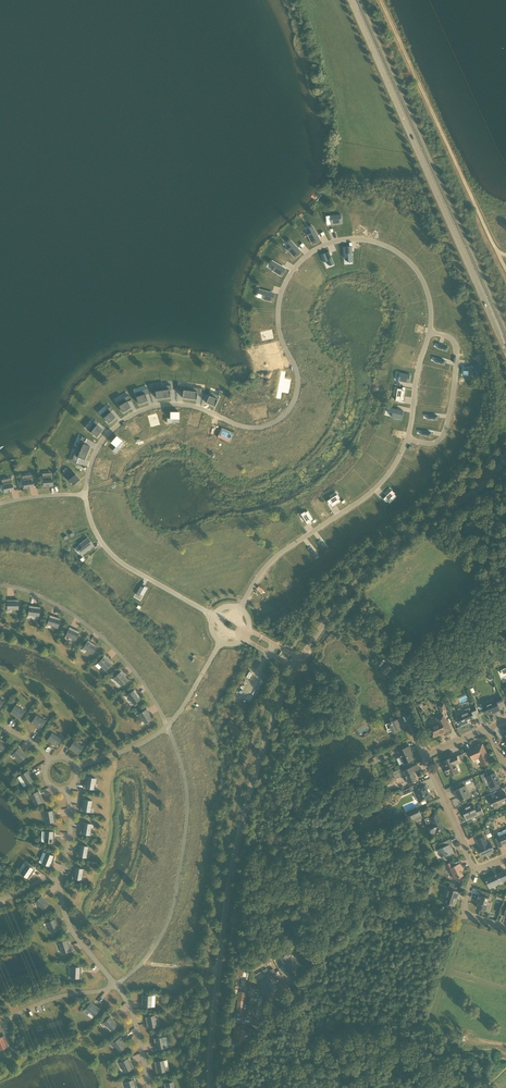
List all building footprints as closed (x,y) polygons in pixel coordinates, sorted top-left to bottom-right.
[(330,216),(331,224),(342,223),(341,215),(330,216)] [(320,240),(313,226),(309,228),(311,233),(307,235),(312,244),(320,240)] [(301,252),(291,240),(288,243),(291,247),(288,250),(295,258),(301,252)] [(275,267),(272,271),(281,276),(286,269),(272,261),(270,264),(275,267)] [(272,302),(274,293),(259,289),(258,293),(263,295),(262,299),(272,302)] [(274,338),(272,329),(260,331),(262,340),(274,338)] [(412,331),(401,329),(398,336),(409,340),(412,331)] [(298,331),(287,335),(290,343),(301,339),(298,331)] [(469,352),(474,350),(470,340),(465,342),(469,352)] [(278,353),(275,347),(269,350),(268,348),(264,350),(267,358),(278,353)] [(298,355),(300,362),(311,359),(309,350),(304,352),(304,353),(298,355)] [(281,359),(278,353),(267,358),(271,366),(276,364),(275,362),(281,359)] [(314,367),(311,359),(300,362),(303,369),(309,367),(309,369),(314,367)] [(480,367),(464,366),(463,375),(479,376),(480,367)] [(399,372),(398,381),(409,383),(410,375),(399,372)] [(291,378),(279,375),(276,384),(289,387),(291,378)] [(316,377),(304,377),(304,387),(316,387),(316,377)] [(163,383),(165,395),(171,394),(171,388),(172,387),(172,382),(163,383)] [(157,389),(158,396),(165,395),(163,383),(154,385),(155,390),(157,389)] [(184,388),(183,395),(190,396),(192,384),(183,383),(182,388),(184,388)] [(192,384),(190,396),(197,397),(198,390),(200,390),(200,385),(192,384)] [(287,396),(289,387),(276,384),(274,393),(287,396)] [(137,390),(140,401),(149,398),(146,387),(137,390)] [(211,389),(207,400),(215,403),(219,392),(211,389)] [(400,401),(400,400),(403,400),(405,391),(401,390),(402,389),(397,389),(396,400),(400,401)] [(119,399),(124,409),(133,404),(127,394),(119,399)] [(226,401),(223,407),(229,410),(234,399),(226,395),(224,400),(226,401)] [(303,398),(300,404),(310,409),(314,401),(309,399),(308,401),(303,398)] [(234,399),(229,410),(235,413),(238,407),(240,408),(242,403),(234,399)] [(258,404),(249,405),(250,411),(251,410),(252,417),(259,416),(258,404)] [(258,404),(259,416),(266,416),(265,409),(267,409),(267,404),(258,404)] [(306,417),(310,409),(300,404),(296,410),(303,413),(302,415),(306,417)] [(103,411),(110,419),(117,413),(110,405),(103,411)] [(403,411),(388,408),(387,412),(392,413),(391,417),(402,419),(403,411)] [(178,422),(178,410),(169,410),(169,422),(178,422)] [(159,423),(156,412),(147,414),(150,425),(159,423)] [(197,426),(201,414),(192,412),(188,423),(197,426)] [(213,433),(218,423),(210,418),(205,429),(213,433)] [(94,420),(89,427),(98,433),(103,426),(94,420)] [(140,430),(134,420),(126,425),(133,435),(140,430)] [(285,431),(282,425),(276,428),(281,438),(289,434),(287,430),(285,431)] [(229,441),(234,431),(226,427),(221,437),(229,441)] [(281,438),(276,428),(269,431),(272,437),(270,438),(273,442),(281,438)] [(241,445),(250,445),(250,433),(243,433),(243,440),(241,440),(241,445)] [(257,440),(257,433),(250,433),(250,445),(259,445),(259,440),(257,440)] [(124,442),(115,434),(109,441),(118,449),(124,442)] [(77,451),(88,456),(90,449),(84,447),(85,445),(80,443),(77,451)] [(77,451),(74,460),(78,462),(79,460),(85,462),(88,456),(77,451)] [(103,478),(107,470),(96,466),(93,472),(99,475),(99,476),(103,478)] [(74,468),(67,474),(74,483),(82,477),(74,468)] [(43,475),(44,486),(53,486),(52,475),(53,474),(50,475),(45,476),(41,474),(41,475),(43,475)] [(23,478),(25,489),(34,487),(32,476),(33,476),(33,475),(30,477),(25,478),(21,477),(23,478)] [(2,482),(5,493),(14,491),(11,480),(13,479),(9,481),(5,482),(1,481),(1,482),(2,482)] [(330,489),(325,493),(330,499),(335,496),(330,489)] [(392,490),(383,499),(386,502),(387,501),(389,503),(396,496),(394,494),(395,493),(392,490)] [(318,509),(318,510),(319,510),(322,514),(321,514),(326,511),(318,498),(317,498),(318,499),(314,501),(315,504),(315,505),(316,506),(318,509)] [(304,510),(298,513),(302,519),(308,516),(304,510)] [(79,555),(94,545),(88,537),(79,544),(82,548),(76,552),(79,555)] [(326,547),(321,539),(317,542),(322,550),(326,547)] [(319,556),(313,549),(309,552),(315,559),(319,556)] [(307,561),(300,553),(296,556),(303,564),(307,561)] [(145,590),(139,586),(136,591),(142,595),(145,590)] [(19,610),(19,600),(7,600),(7,612),(8,612),(8,609),(18,609),(18,610),(19,610)] [(39,617),(41,607),(29,606),(28,618),(28,614),(39,616),(39,617)] [(58,628),(61,619),(50,615),(46,627),(47,627),(48,624),(58,627),(58,628)] [(76,641),(80,632),(70,627),(64,638),(65,638),(66,635),(76,640),(75,641),(76,641)] [(92,655),(98,647),(88,640),(82,650),(84,648),(93,654),(92,654),(92,655)] [(106,671),(113,664),(104,656),(96,665),(99,663),(106,670),(106,671)] [(386,663),(379,672),(385,677),(392,667),(386,663)] [(121,687),(129,680),(121,672),(112,679),(112,680),(115,677),(122,686),(121,686),(121,687)] [(134,705),(142,699),(135,690),(125,697),(128,695),(134,704),(133,704),(134,705)] [(483,707),(487,716),(493,713),(492,712),(500,709),(496,701),(483,707)] [(479,713),(477,708),(475,704),(470,706),(471,710),(457,716),(458,718),(461,726),(458,728),(469,723),(468,720),(470,720),(475,718),(474,716),(479,713)] [(15,705),(10,713),(20,720),(26,710),(24,712),(15,706),(16,705),(15,705)] [(145,724),(153,719),(147,709),(137,715),(137,716),(140,714),(146,723),(145,724)] [(36,715),(31,723),(41,729),(47,719),(45,722),(36,716),(37,715),(36,715)] [(439,723),(430,727),(433,734),(433,735),(433,736),(434,736),(434,737),(450,730),(443,715),(437,718),(439,723)] [(401,717),(395,720),(393,716),(388,719),(389,723),(385,724),(387,729),(386,730),(388,733),(392,731),(393,732),(400,729),(399,726),(404,724),(401,717)] [(52,733),(47,741),(56,747),(63,737),(61,740),(52,734),(52,733)] [(74,741),(69,749),(78,755),(85,745),(83,747),(74,742),(74,741)] [(480,762),(482,767),(491,763),(484,746),(483,746),(482,747),(481,745),(476,747),(476,746),(472,748),(473,749),(468,750),(473,761),(476,760),(477,763),(480,762)] [(411,750),(409,746),(398,751),(404,764),(412,760),(408,751),(411,750)] [(21,762),(28,755),(19,747),(11,756),(14,754),(21,761),(20,762),(21,762)] [(450,773),(451,776),(459,773),(455,765),(460,763),(457,756),(452,758),(444,761),(446,766),(444,767),(446,769),(448,774),(450,773)] [(408,784),(417,780),(413,771),(419,769),(417,765),(403,771),(402,768),(392,772),(395,779),(405,775),(408,784)] [(27,785),(35,780),(28,770),(18,777),(19,777),(21,775),(27,784),(26,785),(27,785)] [(491,788),(499,784),(501,783),(500,780),(498,780),(497,777),(495,773),(492,774),(491,771),(485,773),(487,776),(486,777),(491,788)] [(96,778),(86,777),(84,788),(96,790),(93,789),(95,779),(96,779),(96,778)] [(431,798),(425,785),(413,790),(419,803),(431,798)] [(458,795),(461,801),(471,797),(466,786),(454,791),(456,796),(458,795)] [(401,796),(412,792),(410,788),(399,792),(401,796)] [(35,806),(44,802),(39,791),(28,796),(31,795),(36,805),(35,805),(35,806)] [(495,808),(505,803),(505,794),(505,793),(500,795),(492,799),(494,802),(493,802),(495,808)] [(92,801),(83,799),(81,811),(93,813),(93,812),(89,812),(91,801),(92,801)] [(475,809),(474,806),(473,803),(463,808),(464,811),(463,811),(466,818),(468,817),(469,820),(480,815),(481,816),(484,814),(481,807),(475,809)] [(422,818),(419,811),(418,807),(408,811),(413,822),(422,818)] [(46,823),(56,822),(54,810),(42,812),(42,813),(45,812),(47,823),(46,823)] [(437,814),(429,818),(425,819),(431,833),(435,832),(443,828),(442,829),(439,822),(440,821),(437,814)] [(92,824),(82,823),(80,834),(92,836),(92,835),(89,835),(91,824),(92,824)] [(44,842),(54,843),(55,832),(43,831),(46,831),(45,842),(44,842)] [(487,854),(494,851),(491,843),(488,844),(485,837),(477,840),(480,848),(479,848),(482,856),(483,856),(483,855),(486,854),(487,854)] [(448,860),(449,859),(449,858),(450,858),(450,857),(450,856),(450,855),(450,854),(453,853),(450,846),(452,845),(450,840),(438,845),(437,842),(432,844),(435,851),(438,850),(439,853),(442,852),(444,856),(442,857),(442,858),(443,859),(443,860),(444,860),(445,860),(446,860),(447,860),(448,860)] [(88,847),(79,845),(77,856),(89,858),(86,857),(87,847),(88,847)] [(51,867),(54,860),(55,856),(44,852),(44,853),(47,854),(43,864),(42,863),(42,864),(51,867)] [(20,874),(28,879),(35,870),(25,863),(27,865),(21,874),(20,874)] [(458,878),(461,876),(463,876),(460,869),(463,868),(460,863),(453,866),(453,867),(448,869),(450,873),(452,872),(454,879),(458,877),(458,878)] [(83,869),(74,867),(72,879),(84,881),(84,880),(81,880),(82,869),(83,869)] [(489,888),(505,880),(505,872),(505,870),(486,879),(489,888)] [(431,884),(425,882),(424,885),(426,886),(424,892),(431,894),(433,885),(431,885),(431,884)] [(447,893),(445,898),(443,897),(442,902),(444,903),(454,906),(460,886),(450,882),(448,889),(447,889),(446,889),(445,890),(445,891),(445,892),(445,893),(446,893),(447,893)] [(489,898),(491,894),(487,892),(485,896),(484,896),(484,897),(479,895),(478,899),(480,900),(477,908),(489,912),(492,903),(488,902),(490,898),(489,898)] [(43,911),(50,904),(42,896),(33,904),(36,902),(43,910),(43,911)] [(52,933),(60,929),(55,919),(45,924),(48,923),(52,932),(52,933)] [(62,954),(72,951),(68,940),(57,944),(60,943),(63,953),(62,954)] [(287,954),(280,958),(283,962),(288,972),(295,968),(289,958),(287,954)] [(71,978),(81,979),(81,967),(70,967),(73,967),(72,978),(71,978)] [(269,980),(268,981),(267,979),(263,980),(264,982),(263,982),(261,983),(265,991),(267,996),(270,995),(269,991),(272,989),(269,983),(271,982),(269,980)] [(244,1014),(247,992),(238,991),(235,1012),(244,1014)] [(152,996),(142,995),(142,1007),(154,1007),(151,1007),(151,996),(152,996)] [(94,1016),(100,1009),(91,1002),(84,1011),(86,1009),(94,1015),(94,1016)] [(252,1016),(255,1016),(257,1003),(251,1003),(250,1003),(249,1009),(249,1015),(252,1015),(252,1016)] [(155,1015),(145,1017),(148,1028),(159,1026),(156,1026),(154,1016),(155,1016),(155,1015)] [(111,1031),(118,1025),(111,1016),(102,1024),(104,1022),(112,1030),(111,1031)] [(240,1040),(241,1025),(234,1025),(233,1040),(240,1040)] [(2,1049),(3,1050),(5,1049),(5,1048),(9,1046),(4,1036),(0,1038),(0,1048),(1,1050),(2,1049)] [(119,1052),(127,1047),(120,1037),(111,1044),(113,1042),(119,1051),(119,1052)] [(163,1037),(154,1039),(156,1050),(168,1048),(168,1047),(164,1048),(162,1038),(163,1037)] [(125,1073),(134,1068),(129,1058),(118,1063),(121,1062),(126,1072),(125,1072),(125,1073)] [(164,1060),(154,1062),(157,1073),(168,1071),(165,1071),(163,1061),(164,1061),(164,1060)] [(134,1079),(123,1083),(126,1082),(128,1087),(137,1087),(134,1079)]
